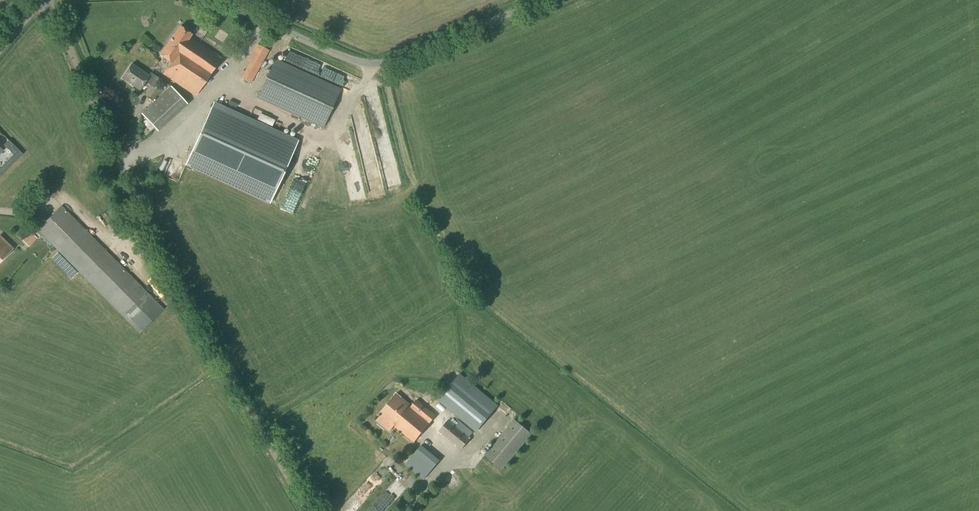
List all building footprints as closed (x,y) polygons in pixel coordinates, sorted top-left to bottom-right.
[(194,97),(221,57),(190,37),(192,35),(180,26),(160,55),(170,62),(162,75),(194,97)] [(251,84),(269,51),(257,44),(247,62),(249,63),(241,78),(251,84)] [(323,129),(340,88),(275,59),(257,99),(323,129)] [(149,76),(131,64),(122,79),(139,90),(145,82),(154,88),(160,80),(150,73),(149,76)] [(158,132),(187,104),(171,86),(141,114),(158,132)] [(340,101),(348,104),(353,92),(344,89),(340,101)] [(214,105),(187,164),(269,201),(296,142),(214,105)] [(0,168),(0,176),(22,154),(9,141),(4,146),(13,155),(0,168)] [(164,309),(62,205),(47,220),(39,212),(30,223),(37,230),(139,334),(164,309)] [(33,247),(41,240),(32,230),(24,237),(33,247)] [(13,249),(0,236),(0,262),(13,249)] [(476,432),(497,406),(459,374),(438,400),(476,432)] [(411,406),(397,394),(379,416),(380,416),(376,421),(389,432),(394,427),(413,443),(436,416),(416,399),(411,406)] [(461,450),(470,439),(457,427),(459,424),(450,417),(438,431),(461,450)] [(502,469),(531,433),(514,420),(485,456),(502,469)] [(423,481),(440,461),(421,445),(404,465),(423,481)]
